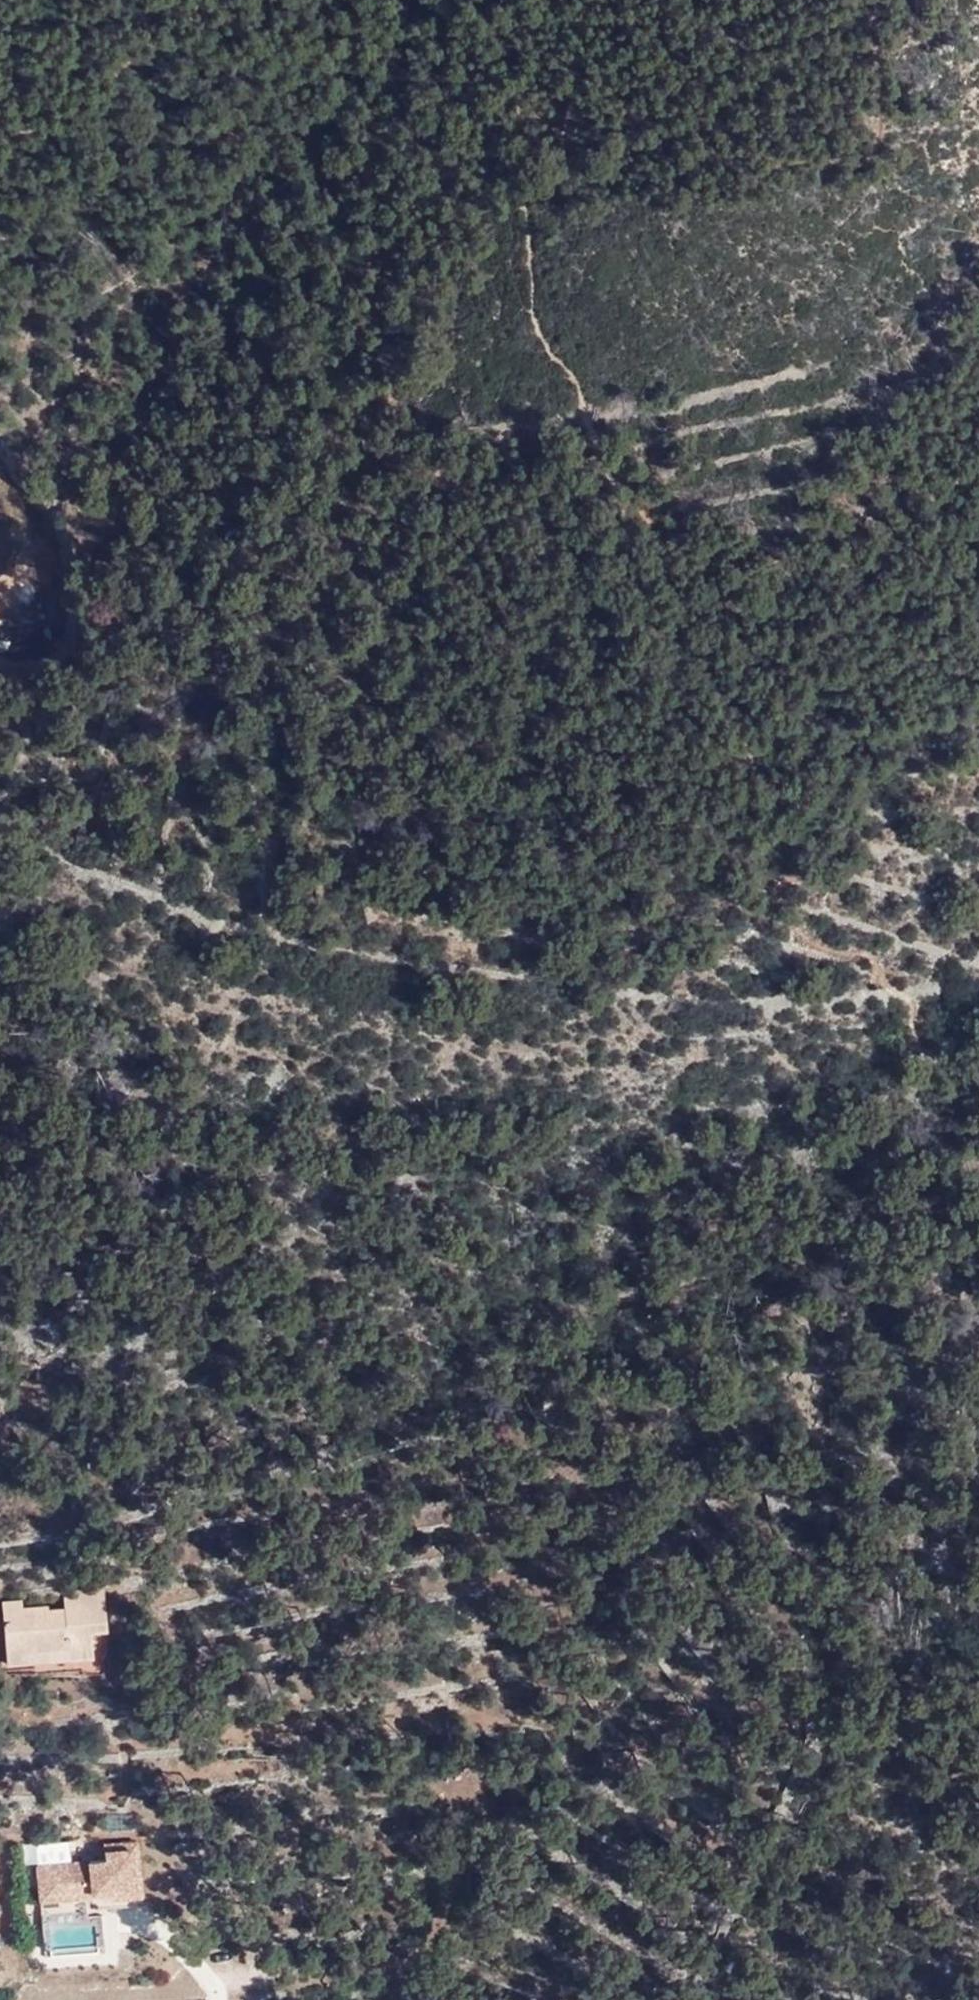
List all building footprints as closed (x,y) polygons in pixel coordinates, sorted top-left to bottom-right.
[(103,1606),(104,1627),(144,1629),(144,1605),(103,1606)] [(144,1629),(104,1627),(59,1627),(58,1617),(30,1617),(32,1683),(141,1682),(144,1629)] [(106,1857),(34,1862),(36,1903),(143,1900),(137,1839),(105,1842),(106,1857)]
